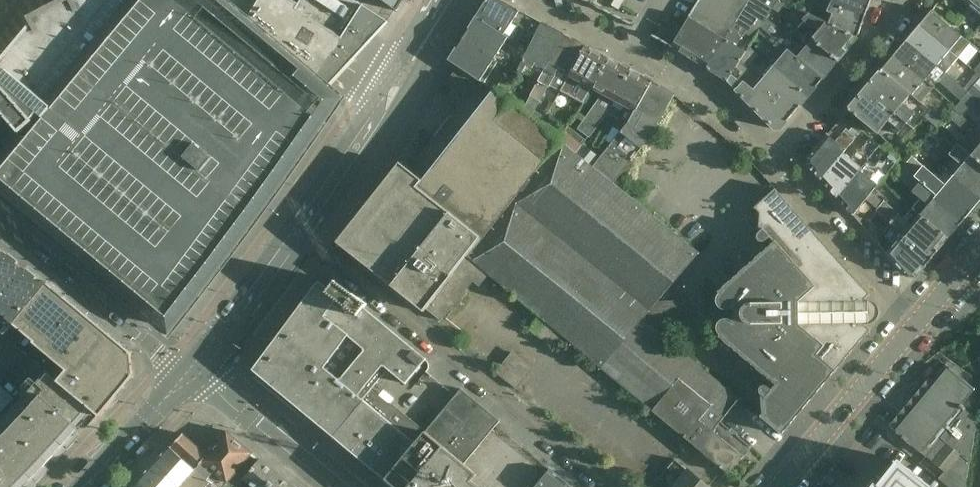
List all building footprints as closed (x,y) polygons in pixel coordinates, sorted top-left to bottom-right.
[(382,18),(355,0),(309,0),(309,1),(307,0),(301,0),(298,6),(290,0),(261,0),(249,19),(225,0),(77,0),(73,4),(71,0),(66,0),(31,18),(36,26),(29,33),(0,67),(0,196),(30,221),(31,220),(41,228),(40,229),(43,231),(44,230),(54,239),(53,240),(55,242),(56,241),(66,249),(65,250),(68,252),(68,251),(79,259),(78,260),(80,262),(81,261),(91,270),(90,271),(92,273),(93,272),(103,280),(103,281),(105,283),(106,282),(116,291),(115,292),(117,293),(118,292),(128,301),(128,302),(130,304),(131,303),(141,311),(140,312),(142,314),(143,313),(153,322),(152,323),(170,337),(181,323),(180,322),(188,312),(189,312),(191,310),(190,309),(198,299),(199,299),(201,297),(200,296),(208,286),(209,287),(211,284),(210,284),(218,273),(219,274),(220,271),(228,260),(228,261),(230,258),(237,247),(238,248),(240,245),(239,245),(247,234),(248,235),(250,232),(249,232),(257,221),(257,222),(259,219),(266,208),(267,208),(269,206),(268,206),(276,195),(278,193),(278,192),(286,180),(287,181),(289,178),(288,178),(296,167),(296,168),(298,165),(297,165),(305,154),(306,154),(307,152),(307,151),(314,141),(315,141),(317,139),(316,138),(323,127),(324,128),(326,125),(325,124),(332,113),(333,114),(335,112),(334,111),(341,100),(342,101),(344,98),(341,96),(327,85),(308,111),(298,104),(286,96),(307,68),(309,66),(311,63),(313,62),(316,60),(318,58),(321,57),(324,56),(327,55),(330,55),(333,54),(336,54),(339,55),(342,55),(345,56),(348,57),(388,22),(382,18)] [(249,19),(261,0),(225,0),(249,19)] [(396,10),(395,11),(396,11),(395,12),(396,12),(404,0),(382,0),(396,10)] [(476,18),(509,40),(510,38),(512,40),(519,28),(517,27),(525,14),(499,0),(488,0),(476,18)] [(683,29),(672,47),(708,69),(751,0),(701,0),(683,29)] [(708,69),(728,81),(740,62),(745,53),(737,48),(755,17),(764,23),(766,19),(773,9),(779,0),(751,0),(708,69)] [(780,0),(779,0),(773,9),(782,16),(789,5),(780,0)] [(825,0),(804,0),(801,10),(811,14),(814,7),(829,13),(833,15),(829,24),(857,39),(866,17),(825,0)] [(866,17),(872,0),(825,0),(866,17)] [(967,5),(979,16),(979,0),(972,0),(967,5)] [(970,44),(931,11),(918,27),(957,59),(970,44)] [(672,19),(666,15),(662,22),(668,26),(672,19)] [(820,31),(813,39),(839,61),(857,39),(829,24),(809,15),(803,21),(814,30),(816,28),(820,31)] [(542,23),(532,17),(526,28),(536,33),(542,23)] [(509,40),(476,18),(463,40),(506,67),(507,67),(513,58),(502,51),(509,40)] [(798,45),(766,19),(764,23),(760,29),(773,37),(772,38),(790,54),(822,81),(839,61),(813,39),(804,50),(798,45)] [(563,34),(549,26),(542,23),(536,33),(518,71),(537,82),(563,34)] [(683,29),(673,23),(668,30),(661,25),(654,36),(652,35),(651,36),(672,47),(683,29)] [(957,59),(918,27),(905,42),(945,74),(946,73),(957,59)] [(587,46),(563,34),(537,82),(530,94),(522,110),(532,118),(551,84),(563,90),(587,46)] [(790,54),(772,38),(770,41),(775,45),(771,50),(780,59),(772,68),(808,98),(822,81),(790,54)] [(506,67),(463,40),(450,61),(459,67),(483,81),(491,69),(501,75),(506,67)] [(945,74),(905,42),(894,56),(933,88),(939,82),(961,101),(968,93),(963,90),(965,88),(946,73),(945,74)] [(609,58),(587,46),(563,90),(559,97),(569,102),(580,83),(592,90),(609,58)] [(933,88),(894,56),(882,70),(911,94),(921,102),(933,88)] [(631,70),(609,58),(592,90),(602,95),(578,130),(590,138),(606,117),(608,113),(615,102),(613,101),(631,70)] [(808,98),(772,68),(761,82),(752,74),(740,62),(728,81),(737,91),(746,100),(755,109),(764,118),(775,129),(781,129),(793,115),(808,98)] [(399,167),(399,168),(396,171),(482,239),(543,162),(548,166),(565,144),(559,140),(532,118),(522,110),(512,102),(505,97),(504,96),(495,90),(483,81),(459,67),(444,87),(486,120),(475,133),(457,119),(423,160),(433,169),(421,184),(402,167),(401,167),(401,166),(400,166),(399,167)] [(654,82),(631,70),(613,101),(615,102),(608,113),(619,120),(614,128),(613,127),(605,141),(611,145),(628,124),(638,107),(654,82)] [(911,94),(882,70),(865,90),(906,123),(915,113),(904,103),(911,94)] [(976,75),(965,88),(963,90),(968,93),(974,86),(979,79),(979,78),(976,75)] [(503,77),(495,90),(504,96),(512,82),(503,77)] [(593,168),(614,183),(650,139),(675,95),(654,82),(638,107),(628,124),(611,145),(593,168)] [(974,86),(968,93),(976,100),(976,101),(979,104),(979,91),(974,86)] [(906,123),(865,90),(849,109),(864,122),(878,135),(887,124),(897,134),(906,123)] [(976,100),(968,93),(961,101),(954,110),(962,117),(976,101),(976,100)] [(944,121),(931,110),(925,118),(937,128),(938,128),(944,121)] [(971,124),(962,117),(954,110),(948,117),(965,131),(971,124)] [(568,126),(559,140),(565,144),(576,154),(586,141),(568,126)] [(836,142),(835,141),(828,135),(808,159),(808,166),(815,174),(821,181),(843,154),(854,141),(854,142),(862,132),(855,126),(850,132),(847,130),(836,142)] [(938,128),(937,128),(930,136),(951,153),(950,155),(954,158),(945,168),(979,196),(979,162),(972,155),(972,156),(938,128)] [(977,129),(967,140),(978,149),(972,155),(979,162),(979,132),(977,129)] [(880,146),(871,139),(861,151),(860,150),(851,161),(843,154),(821,181),(837,199),(868,162),(870,159),(880,146)] [(898,151),(886,142),(882,148),(891,155),(893,157),(898,151)] [(646,320),(661,302),(700,253),(614,183),(593,168),(576,154),(565,144),(548,166),(543,162),(482,239),(467,258),(478,266),(540,316),(540,317),(561,336),(604,372),(646,320)] [(893,157),(891,155),(884,164),(881,161),(875,168),(868,162),(837,199),(853,216),(858,210),(898,161),(893,157)] [(913,157),(904,167),(966,218),(979,202),(979,196),(945,168),(937,178),(923,167),(913,157)] [(966,218),(904,167),(897,176),(914,191),(913,192),(921,199),(913,208),(950,238),(966,218)] [(424,312),(427,309),(467,258),(482,239),(396,171),(368,208),(364,205),(355,217),(359,220),(341,241),(340,241),(340,242),(341,243),(342,243),(402,291),(401,293),(424,312)] [(719,337),(776,385),(772,390),(768,387),(766,386),(763,386),(762,386),(761,388),(760,389),(760,391),(760,393),(761,395),(763,415),(762,415),(760,417),(782,435),(871,330),(863,324),(865,322),(865,303),(863,301),(870,294),(775,189),(754,208),(756,210),(756,209),(760,214),(759,233),(758,235),(757,237),(757,238),(758,240),(759,241),(761,242),(763,242),(766,241),(770,237),(774,242),(718,292),(719,294),(718,296),(717,299),(716,300),(717,303),(718,306),(719,307),(721,309),(724,310),(727,310),(730,309),(732,308),(735,311),(736,317),(732,321),(731,320),(728,319),(727,319),(724,319),(723,320),(720,321),(718,324),(717,326),(717,329),(718,332),(718,333),(720,335),(719,337)] [(905,219),(885,202),(877,211),(891,224),(892,223),(932,258),(950,238),(913,208),(905,219)] [(866,217),(858,210),(853,216),(860,224),(866,217)] [(892,223),(891,224),(883,234),(888,239),(881,247),(908,277),(915,278),(925,266),(926,266),(932,258),(892,223)] [(5,323),(8,319),(29,337),(19,349),(47,372),(94,411),(98,415),(101,417),(135,376),(133,374),(131,354),(132,352),(53,286),(54,286),(48,281),(48,282),(28,284),(27,272),(0,249),(0,319),(5,323)] [(478,266),(467,258),(427,309),(440,320),(450,308),(476,276),(472,273),(478,266)] [(253,370),(257,373),(253,378),(304,420),(308,415),(394,486),(475,486),(470,483),(471,483),(470,481),(476,474),(464,465),(501,421),(462,389),(427,430),(393,402),(391,404),(373,388),(390,368),(407,383),(427,359),(365,307),(367,304),(335,281),(329,289),(319,281),(253,370)] [(646,320),(660,332),(686,331),(685,301),(661,302),(646,320)] [(561,336),(540,317),(529,330),(551,347),(561,336)] [(646,320),(604,372),(728,474),(751,447),(720,421),(739,399),(660,332),(646,320)] [(505,361),(496,373),(517,389),(535,368),(517,353),(509,363),(505,361)] [(961,404),(973,390),(974,390),(975,389),(950,368),(949,369),(950,370),(936,386),(929,380),(891,426),(898,432),(897,433),(921,453),(927,457),(935,463),(949,446),(960,454),(939,479),(949,486),(966,486),(977,420),(965,410),(966,408),(961,404)] [(36,483),(44,474),(75,442),(80,436),(98,415),(94,411),(47,372),(24,398),(17,406),(0,424),(0,486),(32,486),(36,483)] [(213,486),(238,486),(244,480),(243,479),(260,460),(253,453),(227,431),(226,433),(207,455),(183,434),(171,447),(213,486)] [(171,447),(155,465),(178,486),(213,486),(171,447)] [(279,475),(260,459),(260,460),(243,479),(244,480),(252,486),(269,486),(279,475)] [(667,469),(680,481),(675,486),(707,486),(675,459),(667,469)] [(875,481),(873,483),(876,485),(874,486),(932,486),(898,460),(880,482),(876,479),(875,481)] [(155,465),(139,482),(145,486),(178,486),(155,465)] [(535,486),(565,486),(568,484),(550,469),(535,486)] [(279,475),(269,486),(294,486),(279,475)]
